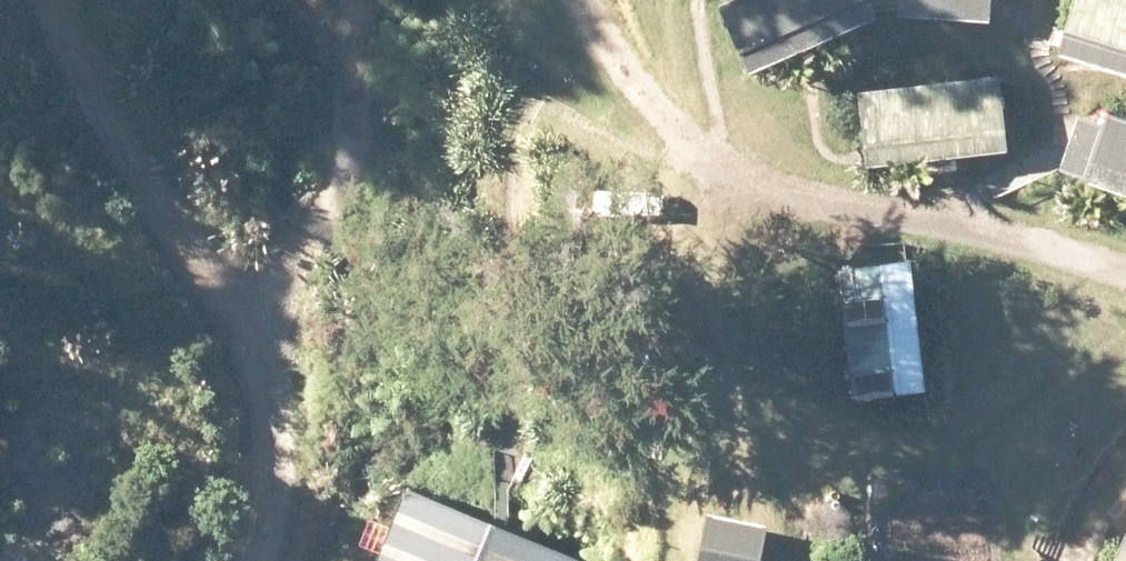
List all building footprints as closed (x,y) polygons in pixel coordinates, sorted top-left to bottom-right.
[(743,78),(885,14),(879,0),(707,0),(743,78)] [(905,18),(993,20),(993,0),(905,0),(905,18)] [(1125,73),(1125,0),(1072,0),(1055,47),(1125,73)] [(1013,71),(869,90),(879,162),(1023,142),(1013,71)] [(1125,205),(1125,124),(1108,117),(1103,129),(1075,119),(1053,179),(1125,205)] [(837,271),(851,403),(925,395),(911,263),(837,271)] [(391,498),(368,560),(561,560),(391,498)] [(704,520),(696,560),(762,560),(767,532),(704,520)] [(1113,560),(1125,560),(1125,534),(1113,560)]
